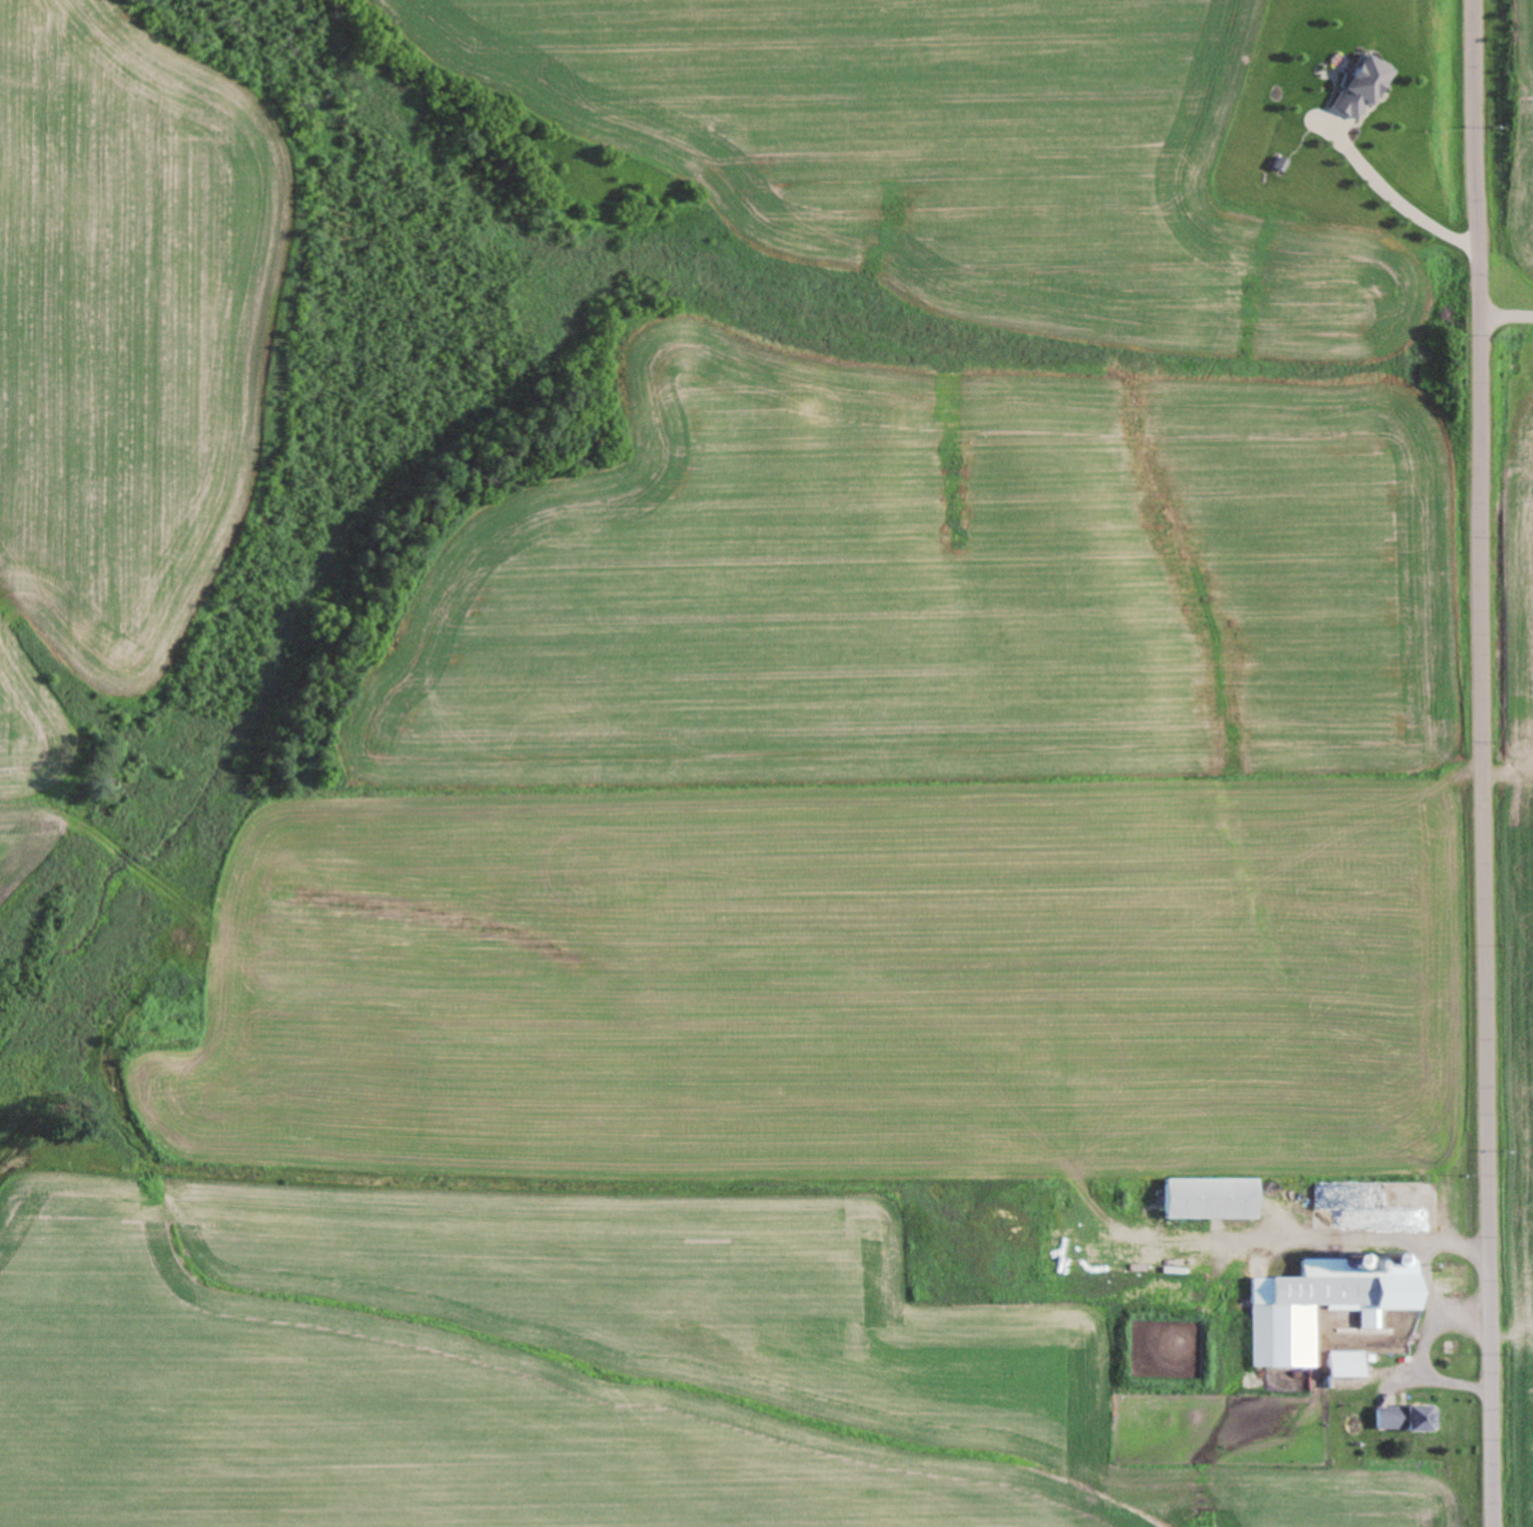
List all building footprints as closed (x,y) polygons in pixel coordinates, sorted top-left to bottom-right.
[(1155,1181),(1155,1222),(1249,1222),(1249,1182),(1155,1181)] [(1313,1212),(1313,1229),(1417,1229),(1417,1212),(1313,1212)] [(1247,1370),(1312,1371),(1312,1312),(1411,1313),(1412,1263),(1293,1262),(1293,1281),(1248,1280),(1247,1370)] [(1358,1381),(1358,1354),(1321,1354),(1321,1381),(1358,1381)] [(1370,1435),(1429,1434),(1429,1409),(1369,1410),(1370,1435)]
